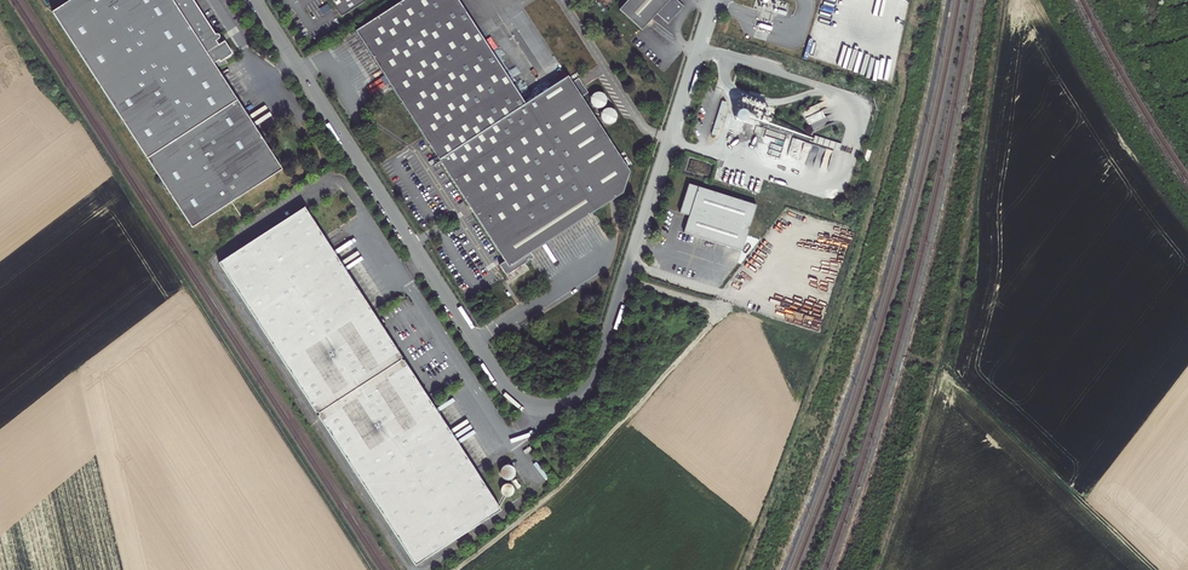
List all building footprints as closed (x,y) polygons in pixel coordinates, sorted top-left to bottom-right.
[(53,13),(192,228),(283,171),(215,64),(220,61),(222,63),(235,55),(226,41),(220,45),(218,42),(221,39),(221,35),(217,35),(194,0),(73,0),(53,13)] [(340,18),(370,0),(329,0),(340,18)] [(354,29),(392,88),(423,137),(503,260),(498,263),(506,276),(531,259),(527,255),(623,191),(628,172),(580,97),(587,93),(577,79),(570,83),(566,76),(524,104),(458,0),(400,0),(354,29)] [(618,10),(640,30),(656,14),(667,24),(682,7),(675,0),(627,0),(618,10)] [(601,92),(598,92),(596,92),(594,94),(591,96),(591,98),(590,101),(591,104),(592,106),(594,108),(596,109),(599,109),(602,108),(604,107),(606,105),(607,101),(607,98),(606,96),(604,93),(601,92)] [(758,127),(765,105),(741,98),(735,120),(758,127)] [(610,108),(607,108),(606,109),(604,109),(602,112),(601,113),(601,116),(601,119),(602,121),(604,123),(606,124),(609,125),(612,124),(614,123),(616,122),(617,120),(617,118),(617,115),(616,113),(615,110),(613,109),(610,108)] [(822,114),(806,119),(810,132),(833,124),(830,117),(824,119),(822,114)] [(813,144),(839,152),(841,146),(815,137),(813,144)] [(757,205),(690,184),(680,213),(689,216),(684,232),(743,253),(757,205)] [(302,209),(216,264),(413,569),(498,514),(302,209)] [(511,468),(499,471),(502,483),(514,480),(511,468)] [(501,491),(507,499),(513,495),(507,487),(501,491)]
